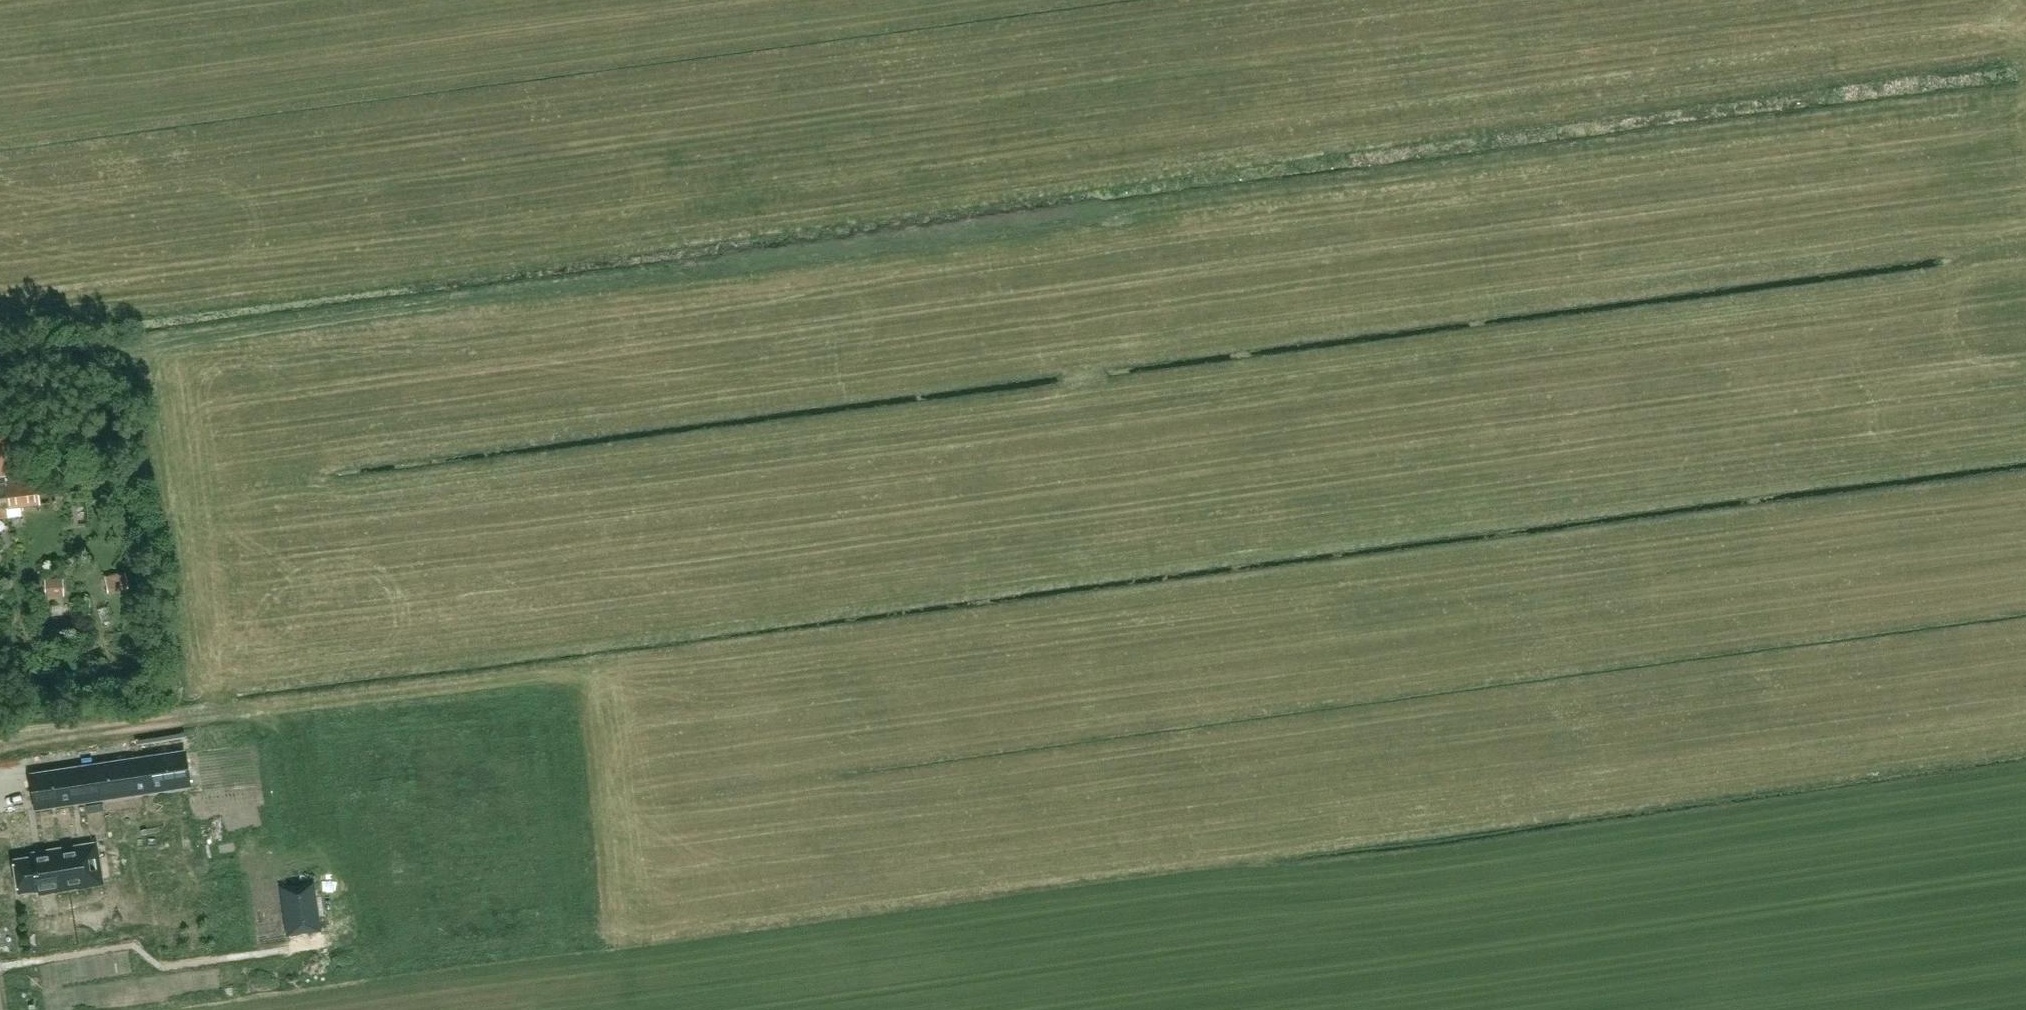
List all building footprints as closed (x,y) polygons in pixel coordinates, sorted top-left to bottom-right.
[(7,516),(6,508),(40,504),(37,476),(5,480),(4,475),(6,475),(0,430),(0,517),(7,516)] [(67,583),(49,587),(52,600),(70,596),(67,583)] [(190,785),(185,753),(30,776),(35,808),(190,785)] [(86,886),(80,846),(42,852),(43,856),(14,861),(19,893),(39,890),(40,893),(56,891),(86,886)] [(314,881),(279,886),(286,937),(322,932),(314,881)] [(169,900),(183,899),(183,885),(168,885),(169,900)]
